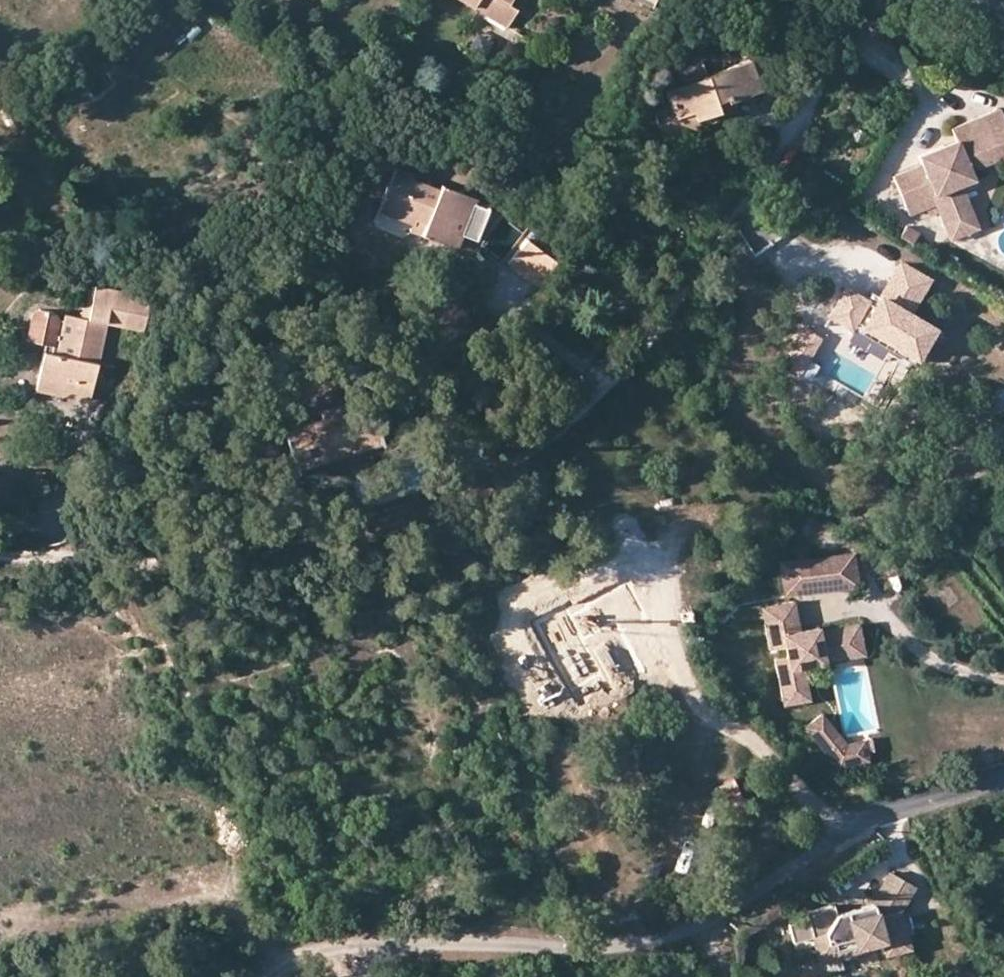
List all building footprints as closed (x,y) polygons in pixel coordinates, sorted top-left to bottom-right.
[(487,13),(495,0),(464,0),(487,13)] [(510,6),(499,0),(495,0),(487,13),(508,25),(517,10),(510,6)] [(762,55),(747,59),(757,91),(772,86),(762,55)] [(667,98),(673,116),(689,111),(692,118),(714,111),(711,99),(723,95),(725,101),(757,91),(747,59),(706,72),(703,61),(674,70),(677,80),(663,85),(667,98)] [(727,108),(725,101),(723,95),(711,99),(714,111),(724,108),(727,108)] [(659,133),(677,128),(673,116),(667,98),(650,104),(659,133)] [(673,116),(677,128),(678,133),(695,127),(692,118),(689,111),(673,116)] [(982,172),(995,167),(1003,163),(1003,121),(1001,114),(956,134),(961,148),(963,154),(952,158),(949,152),(923,163),(926,173),(898,183),(914,220),(932,214),(935,220),(943,218),(950,233),(974,223),(963,200),(976,194),(969,178),(967,173),(980,167),(982,172)] [(961,148),(949,152),(952,158),(963,154),(961,148)] [(995,167),(1002,181),(1003,180),(1003,163),(995,167)] [(969,178),(982,172),(980,167),(967,173),(969,178)] [(435,225),(430,238),(465,250),(470,237),(482,241),(493,209),(477,204),(479,199),(433,183),(432,187),(415,181),(416,177),(397,170),(382,212),(416,224),(417,219),(435,225)] [(413,232),(430,238),(435,225),(417,219),(416,224),(413,232)] [(979,233),(974,223),(950,233),(955,244),(979,233)] [(554,259),(526,239),(508,263),(536,283),(554,259)] [(899,265),(887,285),(915,301),(926,281),(899,265)] [(887,285),(879,298),(907,315),(915,301),(887,285)] [(100,291),(99,295),(92,324),(83,320),(68,318),(66,324),(62,323),(59,316),(44,313),(37,317),(32,338),(36,345),(48,348),(37,393),(90,405),(107,337),(109,327),(129,331),(126,341),(146,346),(153,314),(136,310),(135,310),(137,300),(100,291)] [(865,303),(846,291),(824,328),(884,363),(887,358),(891,352),(910,364),(931,329),(907,315),(879,298),(874,308),(865,303)] [(99,295),(90,293),(83,320),(92,324),(99,295)] [(871,293),(865,303),(874,308),(879,298),(871,293)] [(156,305),(138,300),(136,310),(153,314),(154,314),(156,305)] [(109,327),(107,337),(126,341),(129,331),(109,327)] [(891,352),(887,358),(907,370),(910,364),(891,352)] [(1002,384),(990,402),(1003,411),(1003,386),(1002,384)] [(315,401),(319,425),(286,434),(294,477),(333,466),(338,454),(379,441),(370,400),(346,407),(343,395),(315,401)] [(778,563),(784,597),(858,585),(853,551),(778,563)] [(613,626),(636,669),(658,658),(623,592),(571,619),(565,608),(534,624),(571,692),(593,680),(575,646),(613,626)] [(760,611),(764,628),(795,620),(791,606),(760,611)] [(799,635),(798,629),(795,620),(764,628),(769,652),(787,649),(789,659),(775,663),(783,696),(810,692),(803,665),(840,657),(840,648),(861,643),(857,624),(812,632),(799,635)] [(627,674),(636,669),(613,626),(575,646),(593,680),(602,675),(589,650),(609,639),(627,674)] [(811,627),(798,629),(799,635),(812,632),(811,627)] [(863,652),(861,643),(840,648),(840,657),(863,652)] [(813,702),(810,692),(783,696),(785,707),(813,702)] [(867,738),(849,742),(826,711),(810,724),(841,764),(871,757),(867,738)] [(855,935),(858,945),(883,936),(888,951),(910,943),(904,907),(913,882),(886,873),(875,901),(838,911),(834,901),(805,910),(807,919),(792,921),(796,940),(815,934),(826,931),(830,941),(855,935)] [(857,949),(858,945),(855,935),(830,941),(826,931),(815,934),(822,959),(857,949)]
